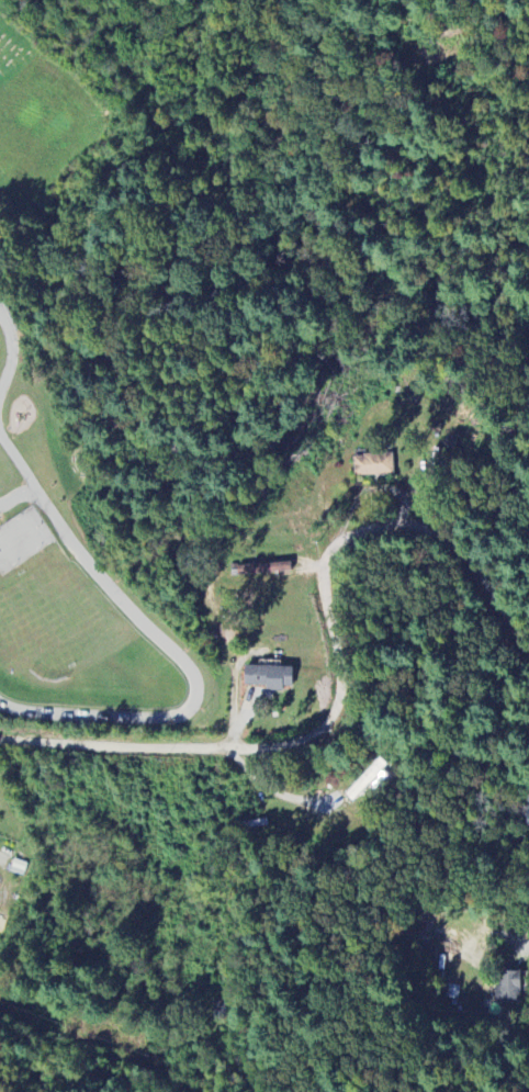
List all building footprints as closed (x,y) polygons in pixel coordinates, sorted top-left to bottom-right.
[(353,457),(354,477),(393,476),(393,455),(353,457)] [(289,575),(289,565),(237,566),(237,576),(289,575)] [(244,688),(267,688),(267,690),(291,691),(292,669),(245,667),(244,688)] [(388,766),(382,759),(346,796),(359,807),(388,777),(382,772),(388,766)] [(28,865),(14,860),(10,873),(24,877),(28,865)] [(500,973),(500,986),(495,986),(496,1005),(523,1004),(523,972),(500,973)]
